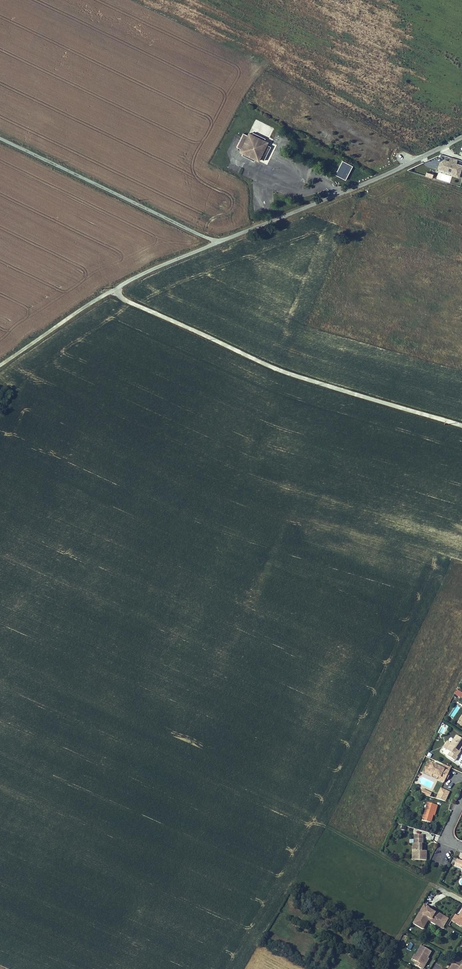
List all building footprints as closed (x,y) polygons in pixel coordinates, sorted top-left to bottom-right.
[(270,156),(272,151),(271,151),(272,147),(274,148),(276,142),(272,140),(273,138),(270,136),(272,133),(260,127),(258,130),(255,129),(254,132),(249,130),(242,144),(247,146),(246,148),(249,150),(248,152),(260,158),(261,155),(264,157),(265,154),(270,156)] [(450,157),(449,161),(445,160),(440,163),(438,169),(453,174),(452,176),(459,178),(461,168),(461,165),(456,164),(457,159),(450,157)] [(346,179),(352,165),(342,160),(336,174),(346,179)] [(461,697),(461,693),(456,689),(453,694),(461,699),(461,697)] [(456,736),(447,751),(450,753),(448,756),(455,761),(458,757),(457,757),(456,756),(459,751),(461,747),(461,740),(456,736)] [(448,773),(448,772),(440,769),(428,762),(425,767),(429,769),(428,772),(432,774),(433,775),(437,777),(439,778),(438,780),(443,783),(446,777),(448,773)] [(450,768),(443,764),(440,769),(448,772),(450,768)] [(428,772),(429,769),(425,767),(422,773),(431,777),(432,774),(428,772)] [(449,793),(443,790),(439,800),(445,802),(449,793)] [(438,806),(428,803),(422,822),(431,824),(433,816),(435,810),(436,810),(438,806)] [(422,835),(414,833),(413,841),(411,841),(410,847),(414,848),(412,858),(423,859),(424,850),(419,849),(420,845),(420,843),(421,843),(422,835)] [(432,910),(424,905),(414,923),(422,928),(428,919),(435,923),(436,921),(441,924),(445,918),(435,912),(434,913),(431,912),(432,910)] [(457,922),(459,918),(455,916),(452,921),(460,926),(461,924),(457,922)] [(447,919),(445,918),(441,924),(436,921),(435,923),(442,928),(447,919)] [(419,951),(418,950),(413,959),(416,961),(414,965),(422,968),(424,965),(423,965),(427,957),(431,951),(422,946),(419,951)] [(457,956),(450,968),(451,968),(461,968),(461,959),(457,956)]
